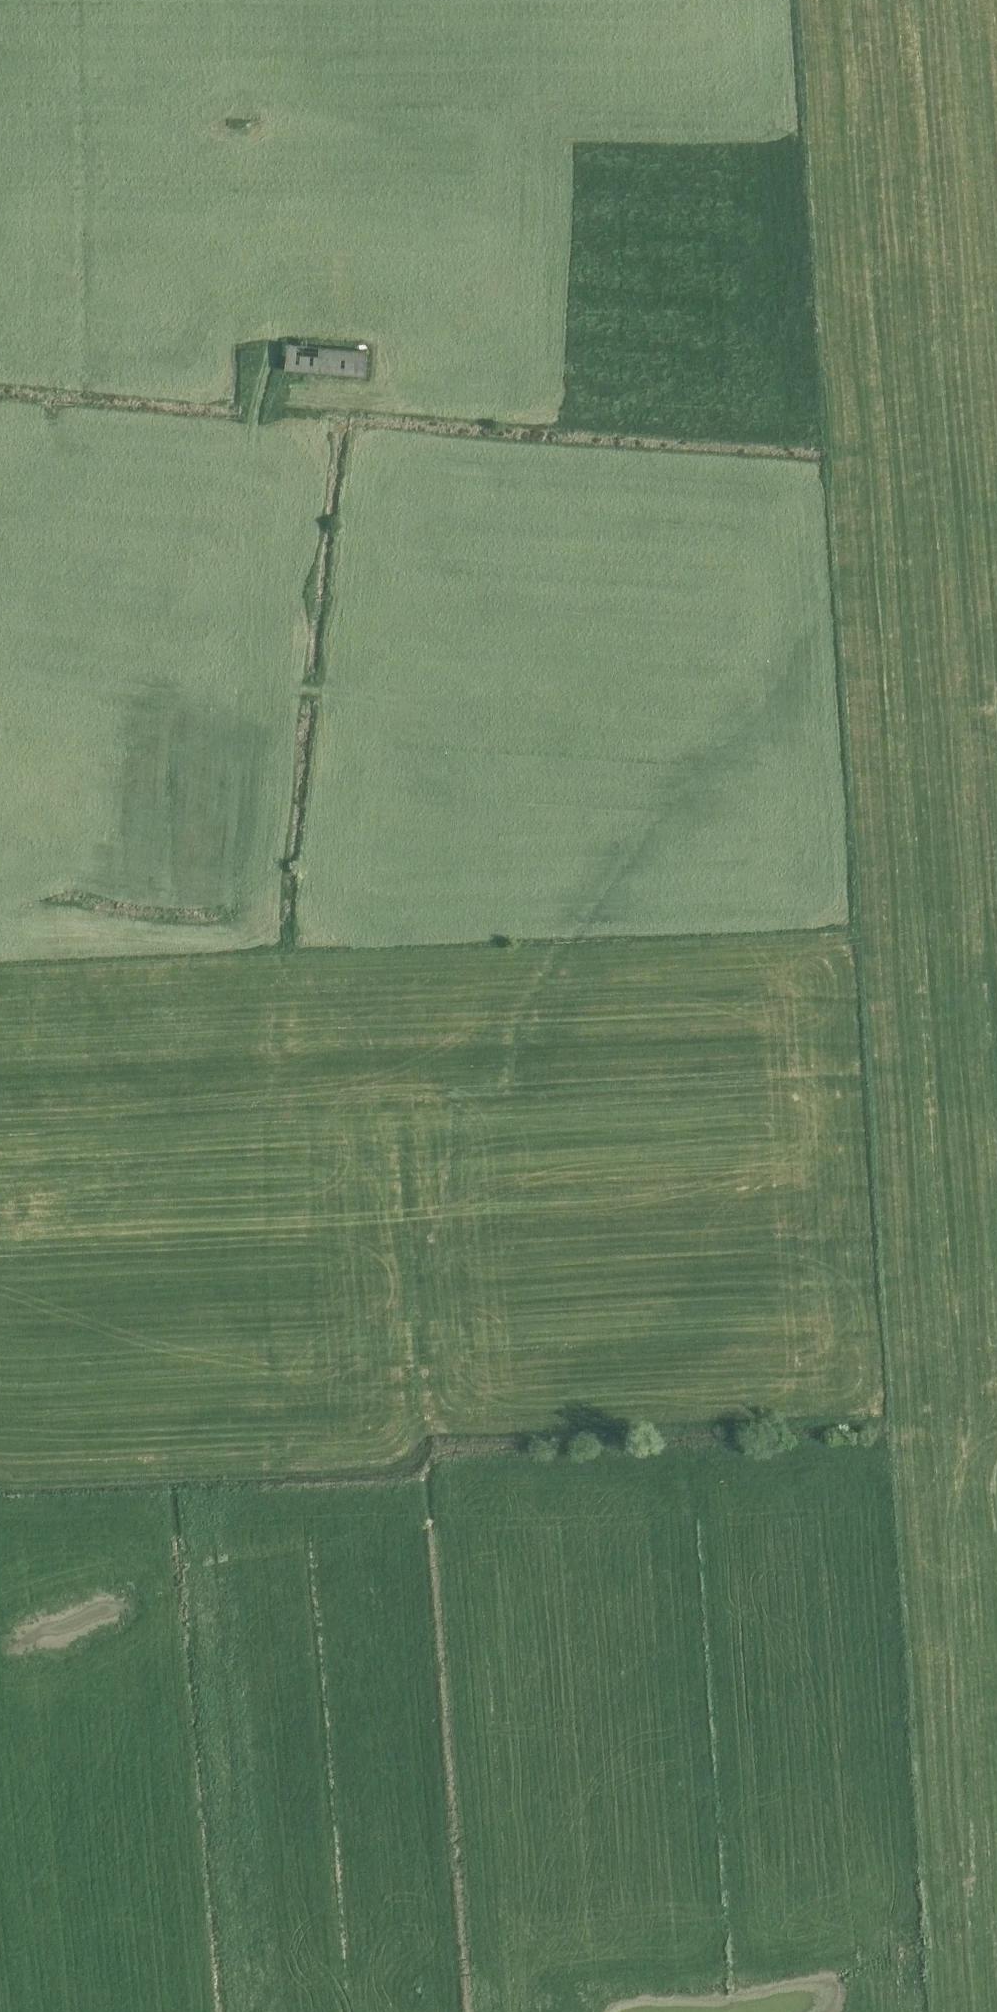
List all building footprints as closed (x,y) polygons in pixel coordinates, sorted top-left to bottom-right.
[(289,348),(286,374),(366,381),(368,355),(289,348)]
